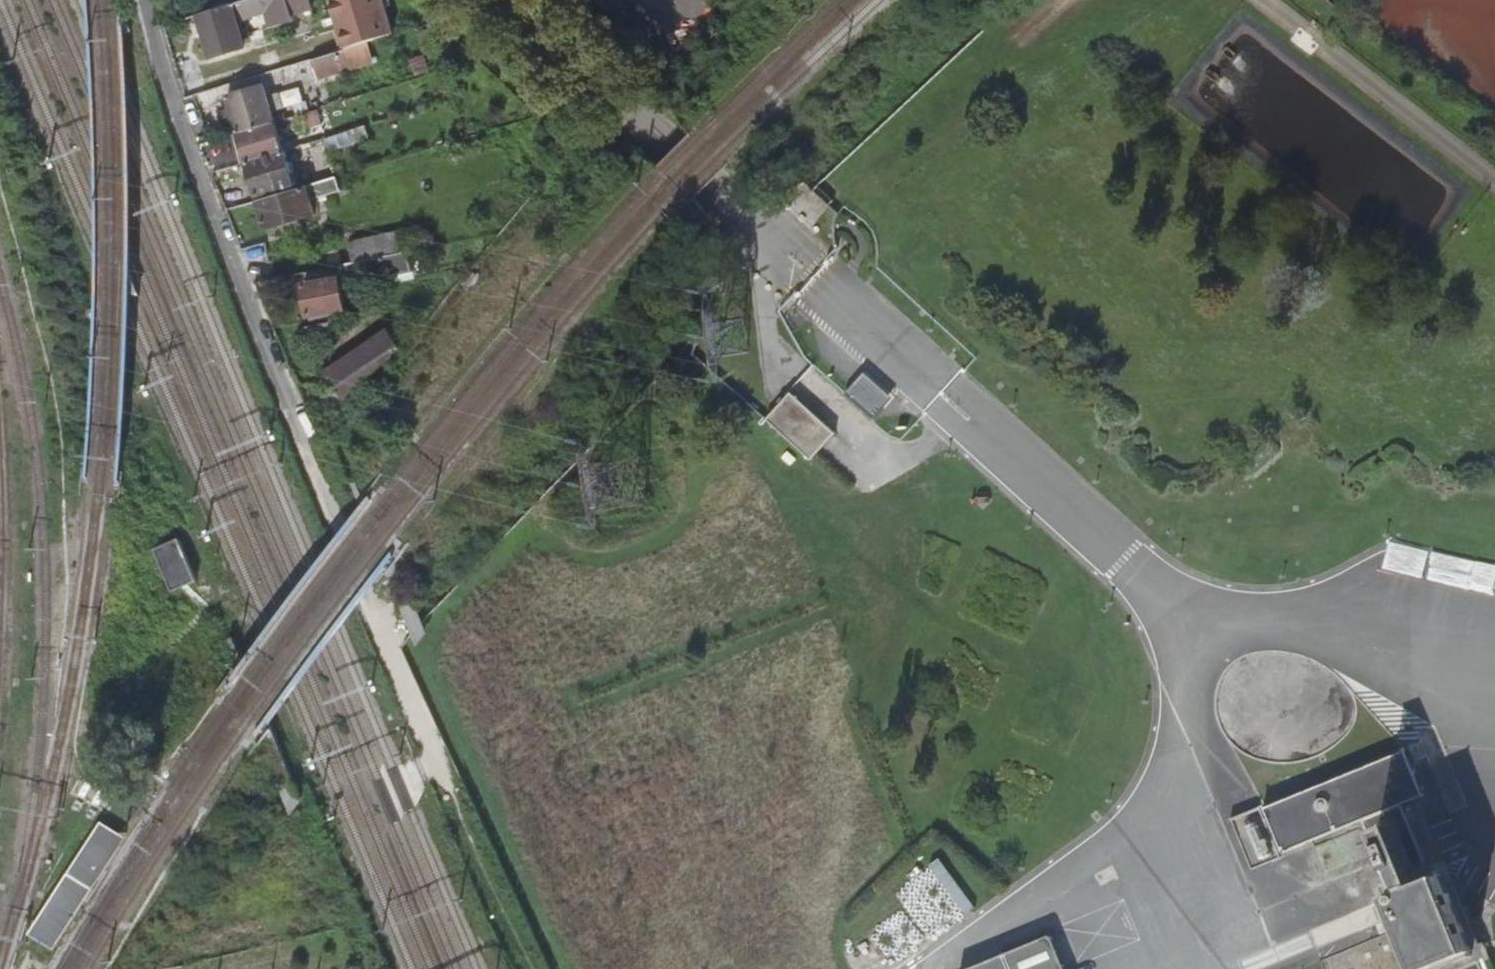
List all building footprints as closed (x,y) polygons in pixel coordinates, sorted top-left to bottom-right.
[(284,23),(297,19),(295,10),(314,5),(312,0),(247,0),(199,15),(213,58),(248,48),(239,18),(279,6),(284,23)] [(347,48),(362,44),(369,42),(369,41),(394,33),(385,0),(333,0),(347,48)] [(316,58),(322,76),(367,62),(362,44),(347,48),(316,58)] [(265,55),(270,70),(287,64),(282,49),(265,55)] [(224,112),(228,125),(238,121),(242,134),(279,122),(289,119),(287,113),(277,116),(267,86),(231,97),(235,109),(224,112)] [(242,134),(251,162),(288,150),(279,122),(242,134)] [(251,162),(254,174),(249,175),(252,185),(258,183),(261,195),(298,184),(292,164),(331,152),(326,139),(288,150),(251,162)] [(262,200),(271,228),(285,223),(287,230),(305,224),(303,218),(318,214),(314,198),(337,191),(335,183),(340,182),(338,176),(262,200)] [(353,241),(357,257),(386,249),(381,233),(353,241)] [(395,254),(398,274),(420,270),(419,260),(430,257),(428,247),(395,254)] [(345,264),(347,274),(353,273),(355,283),(398,274),(395,254),(345,264)] [(274,278),(277,291),(300,286),(298,274),(274,278)] [(309,284),(314,314),(348,307),(342,277),(338,278),(325,281),(309,284)] [(344,395),(406,350),(388,326),(326,370),(344,395)] [(890,398),(864,374),(846,395),(872,418),(890,398)] [(815,454),(835,432),(790,391),(765,419),(810,459),(815,454)] [(157,546),(175,590),(201,580),(182,536),(157,546)] [(1445,875),(1441,876),(1439,870),(1431,874),(1401,804),(1423,795),(1404,748),(1400,749),(1265,803),(1263,804),(1282,852),(1364,819),(1394,893),(1391,895),(1414,953),(1420,968),(1442,968),(1474,956),(1472,951),(1474,950),(1455,900),(1445,875)] [(95,825),(22,939),(48,957),(121,841),(95,825)] [(1324,872),(1359,859),(1369,855),(1358,829),(1313,846),(1324,872)] [(1050,937),(966,968),(1064,968),(1050,937)] [(9,968),(27,968),(14,961),(9,968)]
